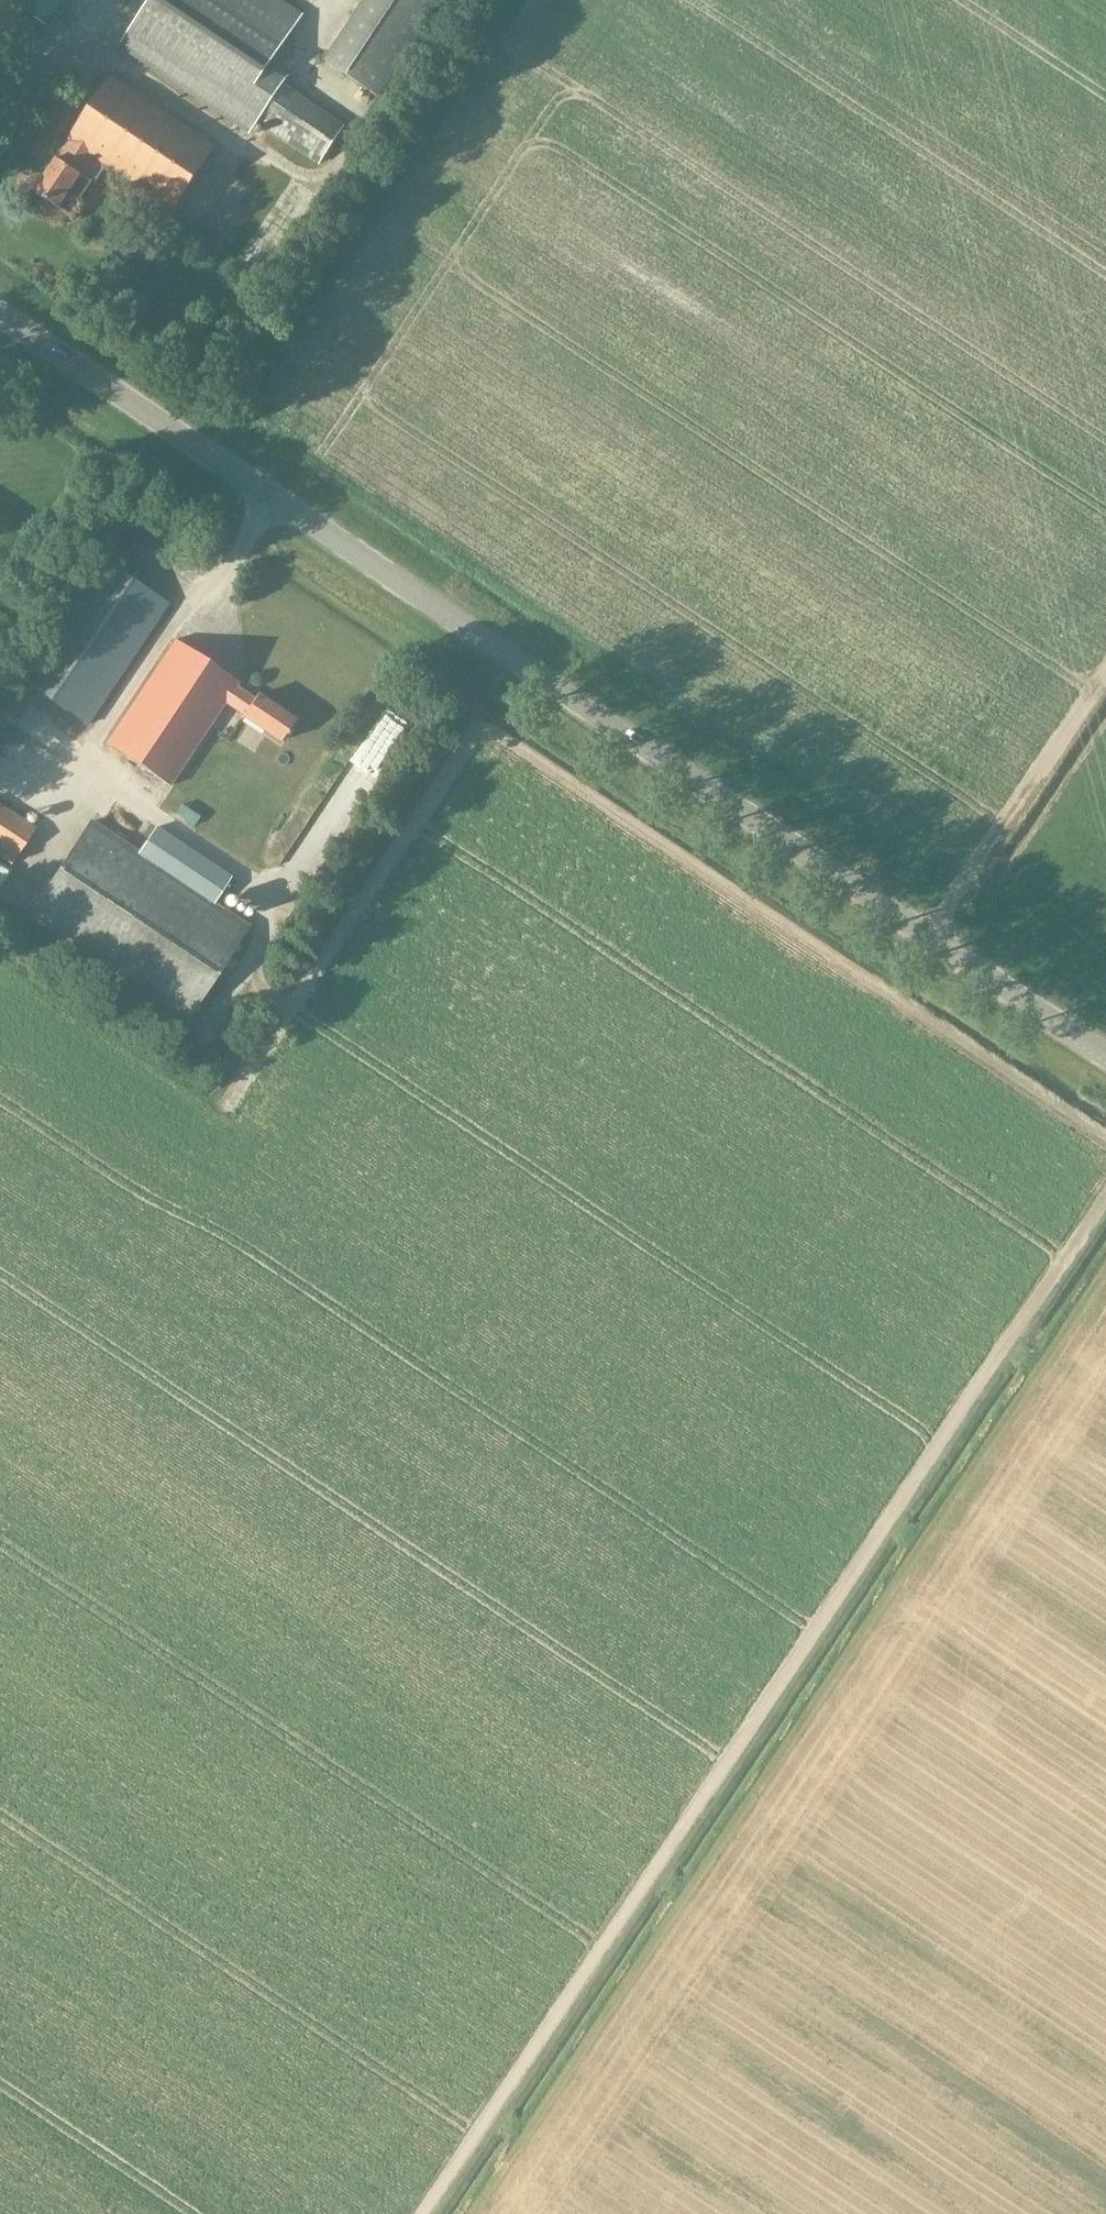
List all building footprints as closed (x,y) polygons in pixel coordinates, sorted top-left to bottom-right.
[(16,7),(46,26),(64,0),(21,0),(16,7)] [(268,66),(301,16),(276,0),(149,0),(117,46),(249,134),(257,122),(319,164),(344,127),(281,85),(286,79),(268,66)] [(323,62),(376,96),(438,0),(363,0),(323,62)] [(111,77),(34,192),(58,208),(68,195),(79,202),(92,181),(81,174),(81,175),(77,172),(90,154),(173,210),(215,146),(111,77)] [(112,526),(119,517),(113,513),(106,522),(112,526)] [(131,540),(124,553),(143,562),(149,549),(131,540)] [(88,725),(170,603),(93,552),(12,674),(88,725)] [(169,786),(224,703),(235,686),(238,682),(174,640),(105,744),(169,786)] [(235,686),(224,703),(242,715),(242,716),(279,741),(294,720),(256,694),(253,698),(235,686)] [(0,708),(0,709),(10,717),(22,701),(13,693),(0,708)] [(30,732),(0,715),(0,781),(30,732)] [(525,812),(545,820),(566,771),(546,763),(525,812)] [(35,828),(0,805),(0,857),(11,864),(35,828)] [(183,808),(177,816),(193,827),(199,819),(183,808)] [(91,822),(28,916),(186,1021),(249,927),(213,903),(230,878),(155,828),(138,854),(91,822)]
